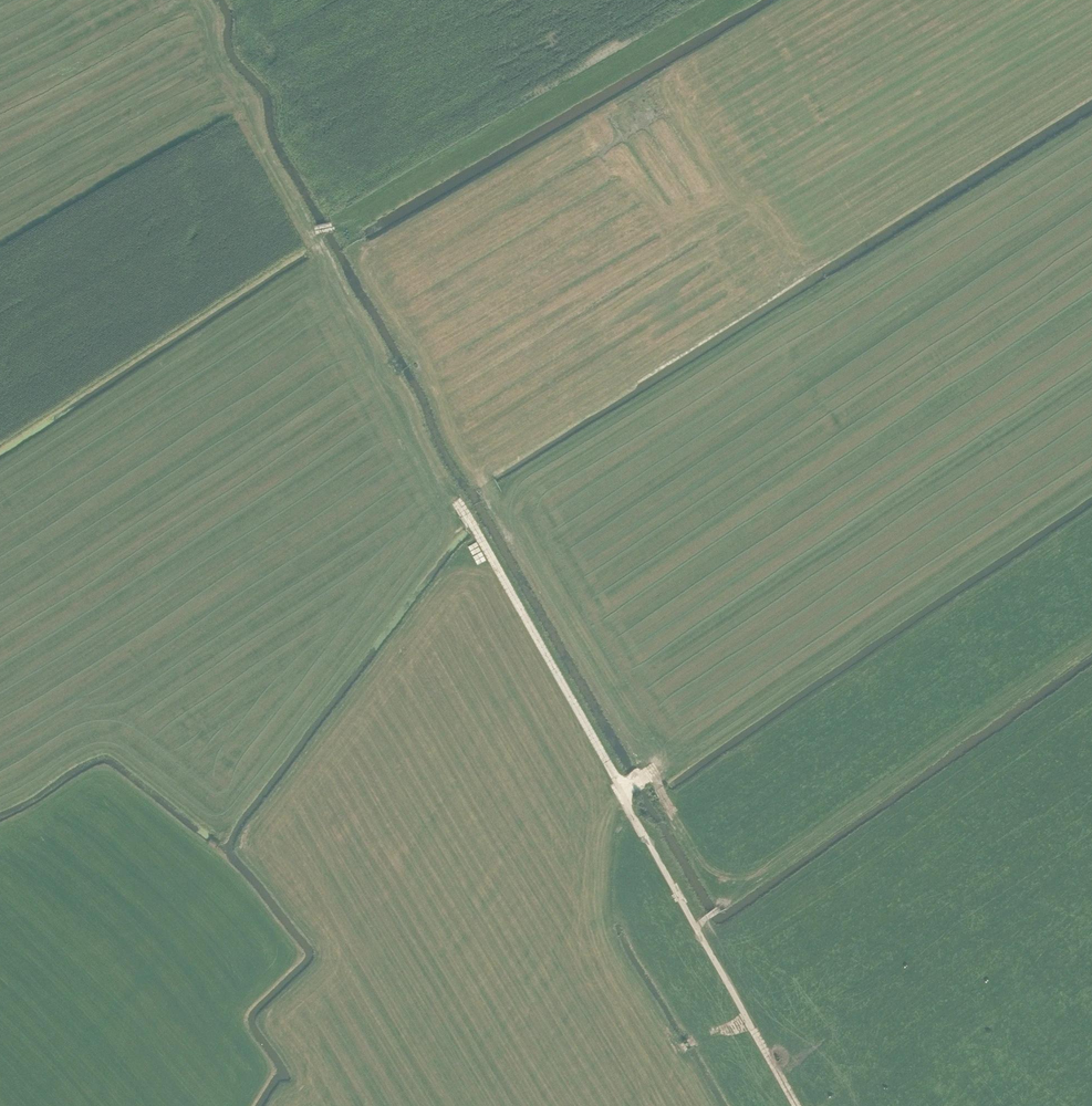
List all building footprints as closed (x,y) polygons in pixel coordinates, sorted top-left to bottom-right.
[(395,355),(403,367),(410,363),(401,351),(395,355)]
